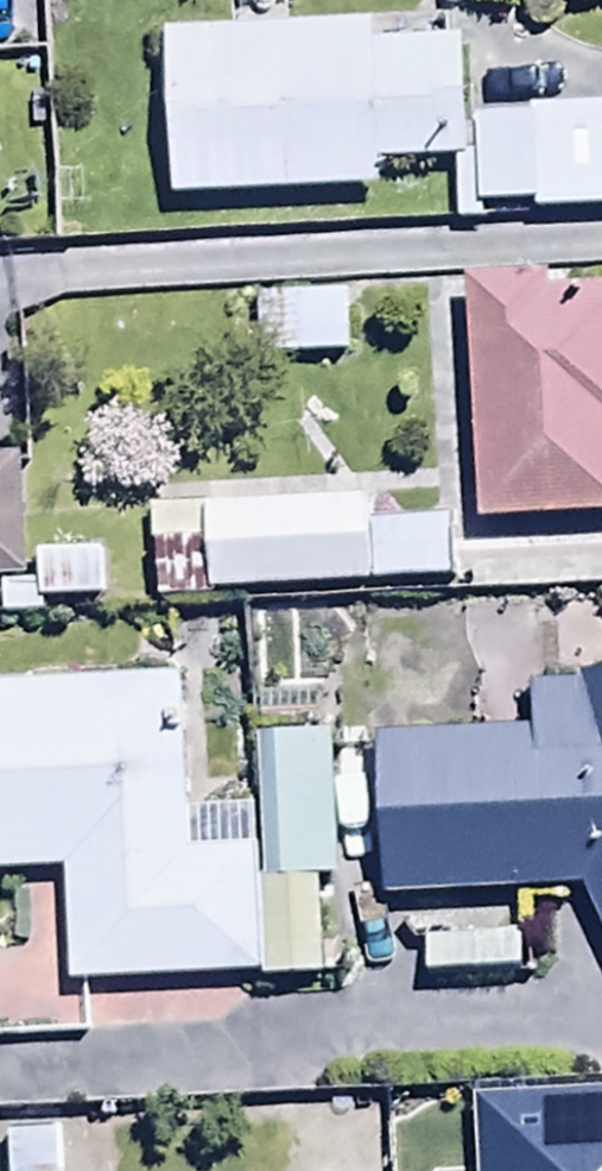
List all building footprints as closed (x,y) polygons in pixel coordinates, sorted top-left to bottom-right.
[(426,23),(163,30),(168,200),(376,194),(375,169),(463,166),(459,39),(426,40),(426,23)] [(480,208),(532,208),(532,215),(601,215),(601,113),(524,113),(524,121),(472,121),(472,171),(452,171),(452,226),(480,226),(480,208)] [(461,278),(474,528),(601,521),(601,291),(538,294),(537,274),(461,278)] [(343,296),(232,297),(233,364),(344,362),(343,296)] [(0,463),(0,583),(26,582),(21,462),(0,463)] [(366,502),(201,512),(206,600),(451,586),(447,520),(367,524),(366,502)] [(576,890),(601,944),(601,671),(564,673),(565,686),(518,689),(520,728),(363,739),(374,904),(576,890)] [(255,882),(252,808),(181,811),(175,683),(0,691),(0,877),(62,874),(67,992),(262,983),(255,882)] [(255,882),(262,983),(317,981),(313,886),(333,885),(326,742),(268,745),(275,881),(255,882)] [(5,1137),(5,1170),(108,1170),(108,1136),(5,1137)] [(407,1147),(408,1170),(581,1170),(579,1137),(407,1147)]
